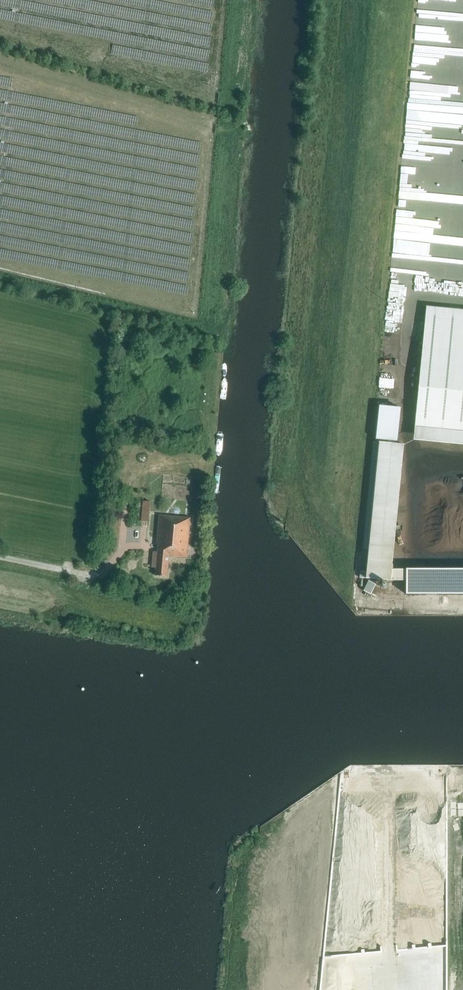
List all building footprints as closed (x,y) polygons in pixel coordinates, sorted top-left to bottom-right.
[(426,306),(415,426),(462,431),(462,310),(426,306)] [(376,404),(371,438),(393,440),(397,407),(376,404)] [(366,578),(390,580),(404,444),(379,442),(366,578)] [(149,522),(150,501),(143,501),(141,521),(149,522)] [(188,557),(191,518),(160,515),(157,545),(159,545),(158,552),(154,551),(154,562),(158,562),(156,576),(168,577),(170,556),(188,557)] [(462,594),(462,569),(406,569),(406,594),(462,594)]
